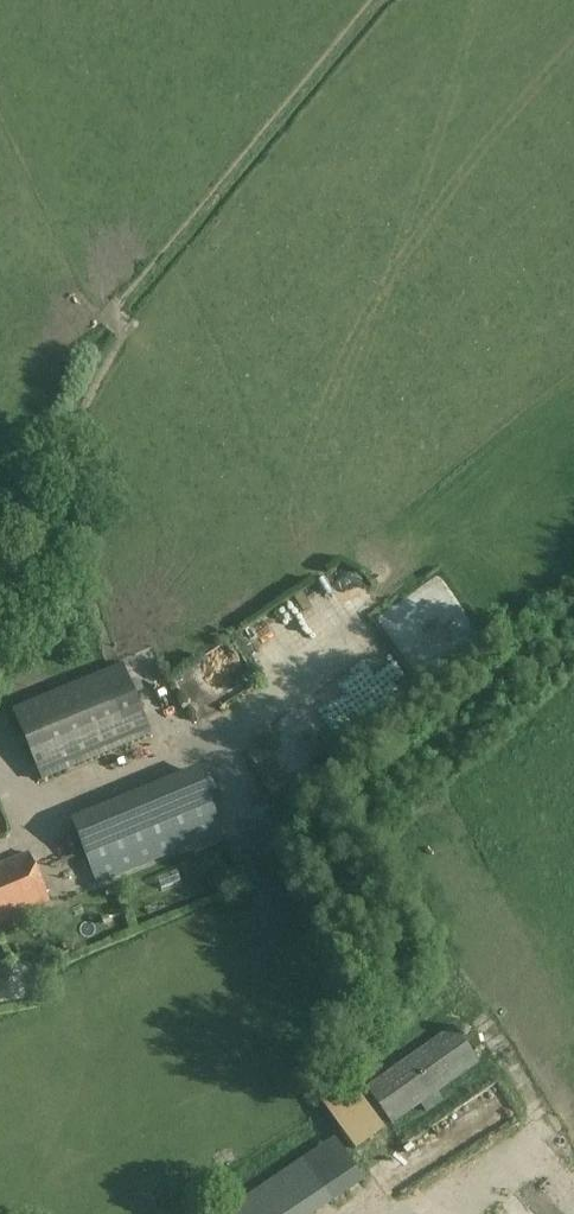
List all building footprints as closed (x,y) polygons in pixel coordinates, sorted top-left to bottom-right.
[(323,636),(310,643),(318,657),(330,650),(323,636)] [(104,674),(13,710),(32,759),(41,782),(152,736),(124,667),(104,674)] [(217,818),(92,869),(98,884),(224,833),(217,818)] [(49,902),(28,852),(0,864),(0,922),(49,902)] [(452,1027),(367,1087),(392,1122),(477,1062),(452,1027)] [(333,1126),(359,1165),(388,1146),(361,1106),(333,1126)]
